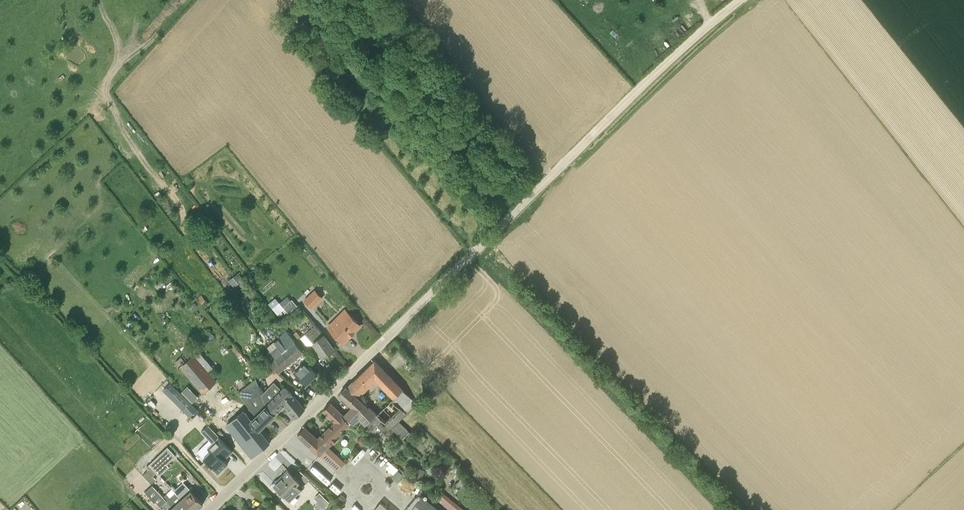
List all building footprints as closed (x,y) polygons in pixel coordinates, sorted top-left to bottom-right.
[(238,273),(227,281),(232,288),(244,280),(238,273)] [(254,290),(241,298),(246,306),(259,297),(254,290)] [(315,290),(304,300),(312,308),(323,298),(315,290)] [(202,303),(205,299),(201,295),(197,298),(202,303)] [(289,313),(297,305),(292,299),(283,307),(289,313)] [(361,325),(354,318),(345,309),(328,326),(344,342),(361,325)] [(334,348),(324,333),(323,334),(319,329),(309,337),(313,342),(323,356),(334,348)] [(272,363),(278,370),(279,372),(289,364),(304,351),(292,336),(287,330),(268,346),(277,358),(272,363)] [(292,336),(304,351),(309,346),(297,332),(292,336)] [(217,381),(209,371),(196,356),(189,349),(181,356),(186,362),(180,366),(204,394),(217,381)] [(196,356),(209,371),(213,367),(200,352),(196,356)] [(271,375),(278,370),(272,363),(268,358),(262,364),(271,375)] [(392,397),(376,413),(382,419),(403,439),(411,431),(400,421),(417,403),(404,388),(403,389),(375,359),(346,387),(357,397),(363,391),(376,379),(392,397)] [(307,361),(296,371),(306,383),(317,372),(307,361)] [(266,405),(267,404),(262,392),(256,378),(239,393),(249,405),(249,409),(253,410),(256,414),(252,419),(246,410),(245,411),(239,404),(222,418),(228,425),(229,425),(252,455),(259,449),(260,451),(270,442),(259,429),(275,413),(266,405)] [(262,392),(267,404),(266,405),(275,413),(284,404),(296,417),(305,409),(284,386),(282,388),(274,381),(262,392)] [(170,396),(171,394),(186,409),(191,403),(170,383),(164,390),(170,396)] [(444,390),(437,383),(424,395),(431,402),(444,390)] [(187,385),(182,391),(193,402),(198,397),(187,385)] [(366,424),(367,423),(373,429),(382,419),(376,413),(369,406),(368,407),(357,397),(346,387),(340,393),(352,406),(344,414),(354,424),(360,418),(366,424)] [(338,435),(350,422),(330,402),(324,409),(336,421),(319,439),(305,427),(298,434),(314,450),(318,454),(319,453),(320,455),(339,437),(338,435)] [(197,410),(191,403),(184,410),(190,416),(197,410)] [(367,440),(362,435),(357,439),(362,445),(367,440)] [(212,465),(219,471),(228,463),(224,459),(233,450),(219,436),(212,443),(208,447),(211,450),(204,457),(212,465)] [(164,459),(172,451),(169,446),(160,455),(164,459)] [(165,461),(164,459),(160,455),(150,464),(155,470),(165,461)] [(157,472),(155,470),(150,464),(147,466),(149,469),(143,475),(151,483),(156,479),(153,475),(157,472)] [(425,470),(417,467),(414,477),(422,479),(425,470)] [(300,481),(296,477),(289,470),(275,484),(291,500),(302,489),(297,484),(300,481)] [(398,470),(392,477),(398,482),(404,475),(398,470)] [(474,479),(468,485),(475,491),(480,485),(474,479)] [(191,489),(185,482),(177,490),(176,492),(193,509),(196,509),(203,503),(197,495),(191,489)] [(158,490),(153,484),(145,491),(151,497),(155,502),(156,501),(162,507),(159,509),(176,509),(164,496),(158,490)] [(176,492),(173,488),(164,496),(176,509),(193,509),(176,492)] [(452,509),(458,509),(460,508),(441,492),(437,497),(452,509)] [(323,508),(329,502),(322,494),(315,501),(323,508)] [(422,495),(420,498),(417,496),(405,509),(440,509),(422,495)] [(381,501),(375,509),(392,509),(381,501)]
